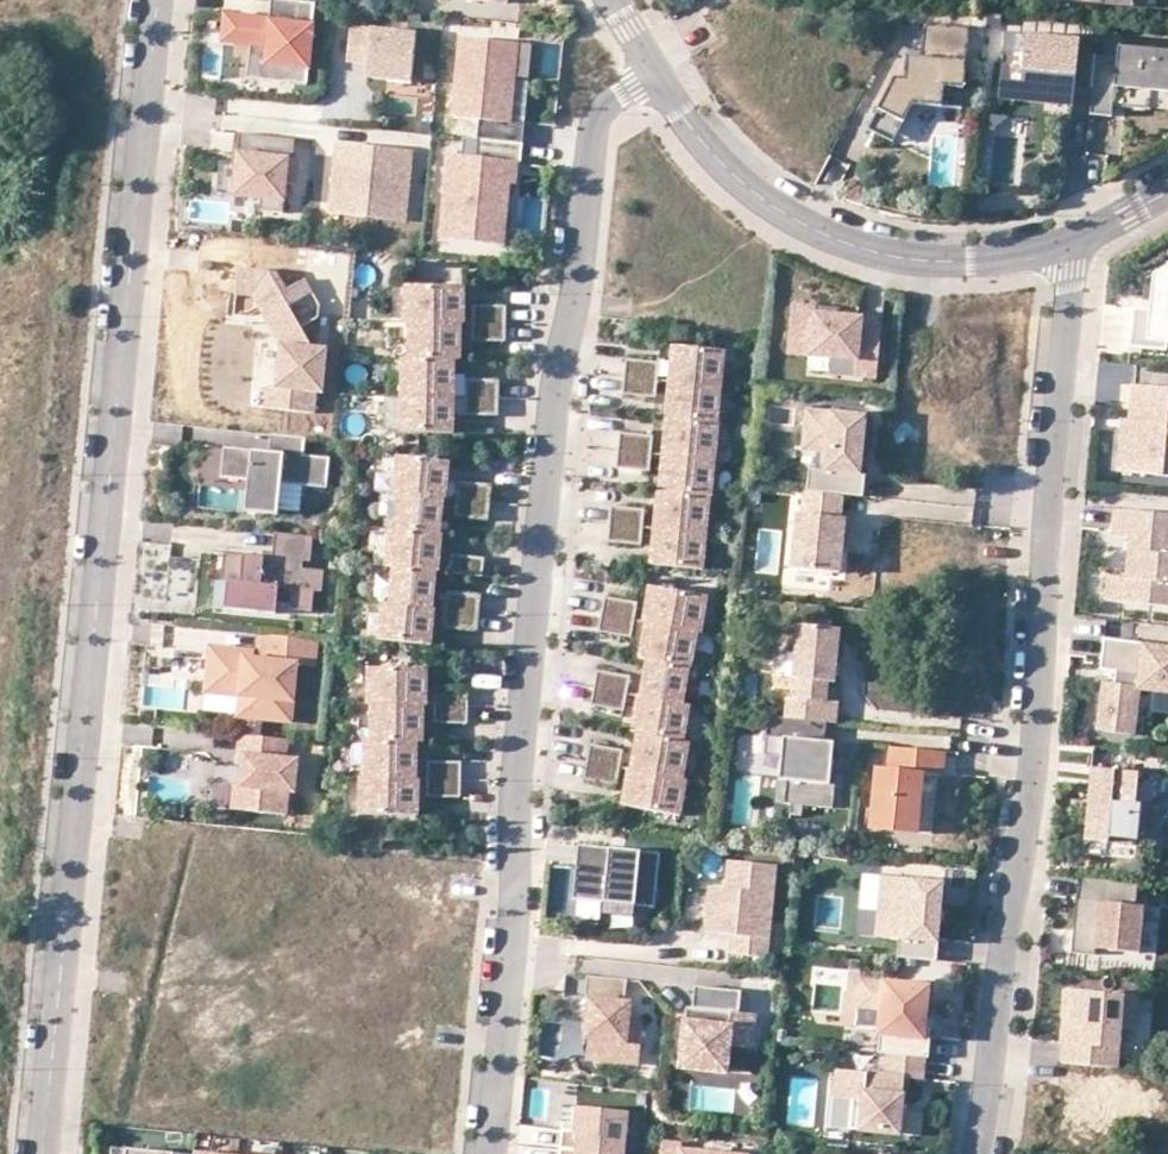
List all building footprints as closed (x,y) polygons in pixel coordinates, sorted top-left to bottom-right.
[(316,0),(272,0),(270,17),(261,17),(262,9),(227,6),(225,32),(266,36),(263,71),(293,73),(294,56),(311,58),(316,0)] [(903,121),(912,103),(961,107),(968,28),(925,25),(922,58),(906,56),(904,79),(894,78),(878,109),(903,121)] [(419,32),(352,26),(349,61),(370,63),(368,77),(390,79),(389,91),(413,93),(419,32)] [(1004,31),(998,98),(1020,100),(1021,88),(1045,91),(1044,103),(1043,112),(1061,114),(1072,115),(1074,93),(1074,86),(1092,87),(1095,53),(1095,52),(1078,50),(1079,38),(1004,31)] [(263,71),(266,36),(253,35),(249,69),(263,71)] [(478,138),(522,142),(524,122),(509,120),(513,75),(528,77),(531,43),(459,37),(452,116),(479,119),(477,138),(478,138)] [(1092,87),(1091,95),(1090,113),(1112,115),(1113,105),(1115,86),(1128,87),(1126,106),(1151,108),(1153,82),(1167,84),(1167,49),(1117,44),(1116,55),(1095,53),(1092,87)] [(309,75),(311,58),(294,56),(293,73),(309,75)] [(1151,108),(1167,109),(1167,84),(1153,82),(1151,108)] [(1091,95),(1092,87),(1074,86),(1074,93),(1091,95)] [(1128,87),(1115,86),(1113,105),(1126,106),(1128,87)] [(1045,91),(1021,88),(1020,100),(1044,103),(1045,91)] [(878,109),(869,129),(893,141),(903,121),(878,109)] [(1025,136),(1025,119),(1001,118),(1000,134),(1025,136)] [(297,139),(242,134),(239,164),(235,163),(222,162),(220,195),(264,198),(263,211),(286,213),(288,184),(297,184),(299,159),(296,159),(297,139)] [(522,142),(478,138),(476,156),(449,153),(442,238),(503,243),(505,220),(482,218),(486,180),(508,181),(514,182),(516,160),(521,161),(522,142)] [(412,150),(337,143),(330,214),(366,217),(369,193),(408,197),(412,150)] [(482,218),(505,220),(508,181),(486,180),(482,218)] [(406,221),(408,197),(369,193),(366,217),(406,221)] [(304,326),(309,323),(298,302),(317,292),(308,276),(290,286),(280,269),(242,265),(239,291),(256,293),(283,342),(279,386),(271,385),(268,407),(318,412),(320,391),(326,392),(331,346),(315,344),(304,326)] [(1158,280),(1155,315),(1139,314),(1135,353),(1167,356),(1167,276),(1158,280)] [(465,300),(465,285),(406,284),(405,321),(409,321),(458,321),(460,321),(460,300),(465,300)] [(323,303),(317,292),(298,302),(309,323),(322,316),(323,303)] [(474,304),(474,321),(506,322),(506,304),(474,304)] [(794,308),(790,356),(835,361),(860,363),(863,329),(863,320),(817,316),(818,310),(794,308)] [(458,341),(458,321),(409,321),(409,357),(456,358),(461,358),(462,341),(458,341)] [(506,322),(474,321),(474,338),(506,338),(506,322)] [(883,331),(863,329),(860,363),(858,379),(879,381),(883,331)] [(722,384),(725,348),(673,343),(672,358),(675,359),(674,380),(722,384)] [(455,375),(456,358),(409,357),(402,357),(402,394),(451,395),(452,375),(455,375)] [(625,375),(657,378),(659,361),(627,358),(625,375)] [(833,377),(858,379),(860,363),(835,361),(833,377)] [(656,395),(657,378),(625,375),(623,392),(656,395)] [(467,377),(467,395),(499,395),(500,378),(467,377)] [(1130,379),(1125,426),(1118,425),(1115,464),(1167,469),(1167,382),(1130,379)] [(667,416),(718,421),(722,384),(674,380),(672,401),(668,400),(666,416),(667,416)] [(451,414),(451,395),(402,394),(401,429),(455,431),(455,414),(451,414)] [(499,412),(499,395),(467,395),(467,412),(499,412)] [(814,473),(811,495),(848,498),(868,500),(871,475),(866,474),(858,473),(860,455),(868,457),(871,420),(811,414),(808,440),(821,456),(819,473),(814,473)] [(1119,414),(1118,425),(1125,426),(1126,414),(1119,414)] [(716,458),(720,421),(718,421),(667,416),(666,432),(669,432),(668,453),(716,458)] [(307,453),(309,435),(274,431),(272,448),(272,453),(255,451),(256,447),(227,444),(223,475),(251,478),(248,510),(281,513),(281,504),(284,481),(306,483),(330,486),(333,455),(307,453)] [(620,448),(652,452),(654,434),(621,431),(620,448)] [(821,456),(808,440),(805,472),(814,473),(819,473),(821,456)] [(650,468),(652,452),(620,448),(618,465),(650,468)] [(711,494),(713,494),(716,458),(668,453),(666,474),(662,474),(660,490),(711,494)] [(447,474),(449,459),(397,454),(393,490),(400,491),(441,495),(443,474),(447,474)] [(858,473),(866,474),(868,457),(860,455),(858,473)] [(459,479),(457,496),(489,500),(491,482),(459,479)] [(303,507),(306,483),(284,481),(281,504),(303,507)] [(708,531),(711,494),(660,490),(659,489),(658,505),(662,505),(659,526),(708,531)] [(443,495),(441,495),(400,491),(397,527),(440,531),(443,495)] [(846,522),(848,498),(811,495),(809,494),(806,518),(801,518),(796,572),(845,577),(849,535),(844,534),(846,522)] [(488,516),(489,500),(457,496),(455,513),(488,516)] [(1104,595),(1167,600),(1167,508),(1112,503),(1109,530),(1128,532),(1124,571),(1106,570),(1104,595)] [(612,522),(644,525),(646,507),(614,504),(612,522)] [(644,525),(612,522),(610,538),(642,541),(644,525)] [(652,562),(704,567),(708,531),(659,526),(658,547),(654,547),(652,562)] [(397,527),(390,527),(386,564),(394,564),(434,568),(436,547),(440,547),(442,531),(440,531),(397,527)] [(314,560),(316,535),(278,531),(276,549),(275,566),(266,565),(266,556),(227,551),(224,580),(230,580),(243,582),(240,608),(278,612),(281,585),(295,587),(293,607),(315,609),(317,589),(325,589),(327,569),(306,566),(307,559),(314,560)] [(266,556),(266,565),(275,566),(276,549),(267,548),(266,556)] [(451,552),(450,570),(482,573),(484,555),(451,552)] [(432,605),(436,568),(434,568),(394,564),(390,601),(431,605),(432,605)] [(228,607),(240,608),(243,582),(230,580),(228,607)] [(708,593),(650,583),(647,599),(651,600),(648,620),(650,621),(697,629),(701,630),(708,593)] [(448,589),(446,606),(479,610),(480,592),(448,589)] [(602,612),(634,618),(637,600),(605,594),(602,612)] [(429,626),(431,605),(390,601),(383,600),(379,636),(431,641),(433,627),(429,626)] [(479,610),(446,606),(445,624),(477,628),(479,610)] [(599,629),(631,635),(634,618),(602,612),(599,629)] [(690,665),(691,665),(697,629),(650,621),(647,641),(643,640),(640,656),(647,658),(690,665)] [(800,723),(832,727),(842,727),(844,707),(832,706),(835,670),(842,671),(845,634),(802,630),(797,683),(803,684),(801,703),(800,723)] [(317,663),(319,638),(263,632),(262,650),(261,657),(248,656),(249,648),(213,645),(209,690),(243,694),(267,696),(265,717),(293,719),(300,661),(317,663)] [(1103,632),(1099,664),(1114,665),(1112,677),(1102,676),(1097,724),(1132,729),(1138,682),(1167,686),(1167,642),(1143,639),(1143,637),(1103,632)] [(262,650),(249,648),(248,656),(261,657),(262,650)] [(683,701),(690,665),(647,658),(641,693),(643,693),(683,701)] [(428,683),(429,667),(370,666),(369,703),(372,703),(421,704),(423,704),(424,683),(428,683)] [(595,685),(627,691),(630,674),(598,669),(595,685)] [(624,708),(627,691),(595,685),(592,702),(624,708)] [(437,687),(437,704),(469,705),(470,687),(437,687)] [(638,731),(684,738),(690,702),(683,701),(643,693),(639,714),(635,714),(632,730),(638,731)] [(242,715),(265,717),(267,696),(243,694),(242,715)] [(800,723),(801,703),(793,702),(791,723),(800,723)] [(421,724),(421,704),(372,703),(371,739),(418,740),(424,740),(425,724),(421,724)] [(469,705),(437,704),(436,721),(469,722),(469,705)] [(771,739),(789,741),(791,723),(773,721),(771,739)] [(800,723),(791,723),(789,741),(787,760),(785,784),(792,784),(790,807),(839,812),(841,788),(835,787),(837,767),(839,746),(831,745),(832,727),(800,723)] [(689,740),(684,738),(638,731),(635,747),(640,748),(636,767),(683,775),(689,740)] [(288,756),(290,737),(243,732),(241,753),(246,753),(243,783),(237,783),(235,807),(288,813),(291,789),(297,789),(300,758),(288,756)] [(418,758),(418,740),(371,739),(366,739),(365,776),(413,778),(414,758),(418,758)] [(787,760),(789,741),(771,739),(769,759),(787,760)] [(587,759),(620,764),(622,748),(591,742),(587,759)] [(945,778),(947,753),(893,748),(891,770),(879,769),(874,839),(926,843),(929,804),(938,804),(940,777),(945,778)] [(620,764),(587,759),(585,776),(616,781),(620,764)] [(430,761),(429,777),(461,778),(462,761),(430,761)] [(629,766),(625,787),(630,788),(634,767),(632,767),(629,766)] [(625,787),(622,803),(680,813),(686,776),(683,775),(636,767),(634,767),(630,788),(625,787)] [(1163,775),(1093,768),(1085,854),(1109,856),(1110,837),(1139,840),(1142,805),(1160,807),(1163,775)] [(415,778),(413,778),(365,776),(361,776),(360,812),(419,814),(420,798),(415,798),(415,778)] [(461,778),(429,777),(428,796),(461,796),(461,778)] [(1137,859),(1139,840),(1110,837),(1109,856),(1137,859)] [(637,905),(657,907),(663,853),(628,849),(628,855),(618,854),(618,848),(581,844),(575,898),(607,902),(637,905)] [(731,951),(769,955),(779,864),(730,858),(728,879),(733,879),(732,886),(727,886),(711,884),(706,929),(733,932),(731,951)] [(879,915),(883,879),(865,878),(862,913),(879,915)] [(938,964),(946,886),(883,879),(879,915),(877,940),(900,942),(898,960),(938,964)] [(1141,912),(1143,890),(1084,884),(1081,907),(1089,908),(1088,926),(1079,926),(1076,959),(1099,961),(1100,952),(1113,953),(1112,957),(1143,960),(1148,913),(1141,912)] [(636,918),(637,905),(607,902),(605,915),(636,918)] [(1088,926),(1089,908),(1081,907),(1079,926),(1088,926)] [(628,1005),(630,982),(590,978),(588,1002),(593,1002),(589,1040),(593,1040),(591,1062),(640,1067),(644,1027),(631,1026),(633,1005),(628,1005)] [(885,1015),(888,984),(862,981),(859,1012),(885,1015)] [(891,1056),(927,1060),(932,1060),(934,1040),(927,1039),(929,1020),(932,988),(888,984),(885,1015),(881,1055),(885,1055),(891,1056)] [(731,1051),(755,1053),(758,1020),(743,1019),(745,997),(699,992),(696,1013),(695,1028),(689,1027),(684,1072),(729,1077),(731,1051)] [(1137,1029),(1140,1000),(1070,994),(1067,1024),(1075,1025),(1074,1045),(1069,1045),(1067,1065),(1120,1070),(1123,1028),(1137,1029)] [(927,1039),(934,1040),(936,1021),(929,1020),(927,1039)] [(1075,1025),(1067,1024),(1065,1044),(1069,1045),(1074,1045),(1075,1025)] [(541,1053),(540,1065),(558,1067),(559,1055),(541,1053)] [(837,1099),(856,1100),(853,1130),(922,1137),(924,1116),(904,1114),(907,1079),(925,1081),(927,1060),(891,1056),(889,1076),(840,1071),(837,1099)] [(562,1151),(588,1153),(627,1153),(631,1114),(578,1109),(576,1125),(575,1133),(564,1132),(562,1151)] [(565,1124),(564,1132),(575,1133),(576,1125),(565,1124)] [(113,1153),(175,1153),(176,1151),(113,1144),(113,1153)] [(665,1145),(664,1153),(688,1153),(685,1153),(686,1147),(665,1145)]
